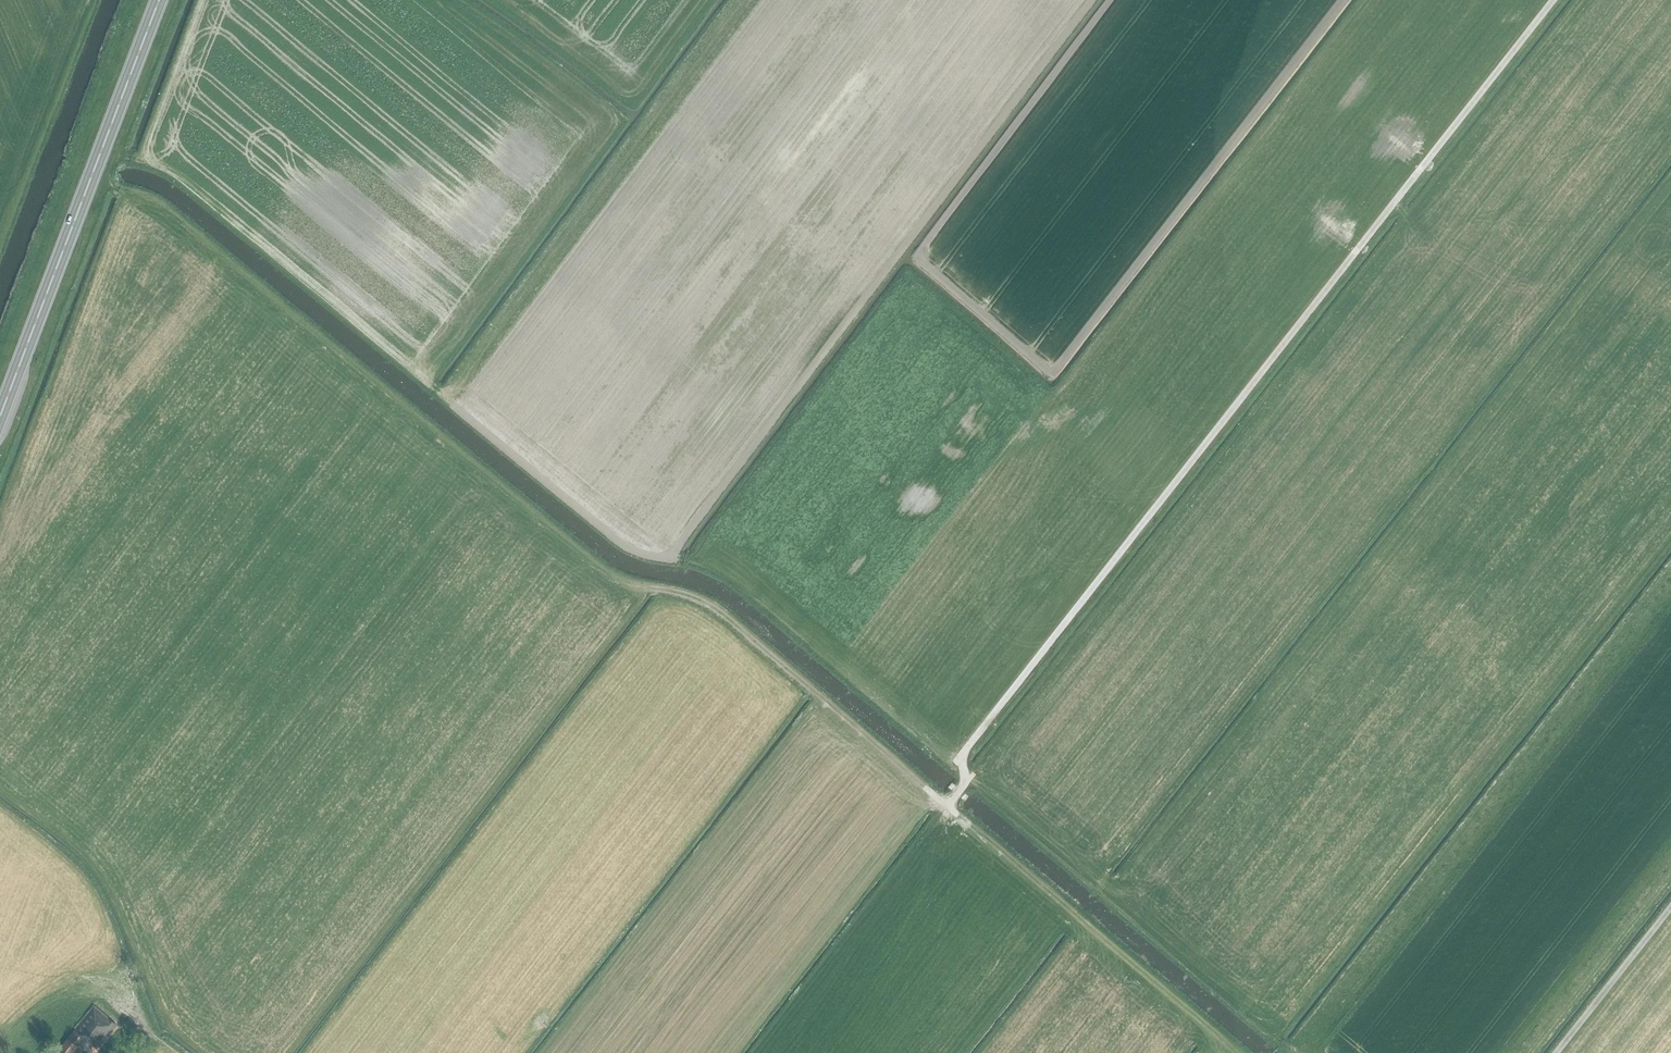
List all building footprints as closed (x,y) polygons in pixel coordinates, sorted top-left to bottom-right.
[(93,1006),(75,1029),(76,1030),(60,1050),(64,1052),(72,1052),(77,1046),(86,1052),(97,1052),(118,1026),(93,1006)] [(123,1042),(117,1037),(107,1049),(112,1052),(124,1052),(134,1040),(128,1036),(123,1042)]
